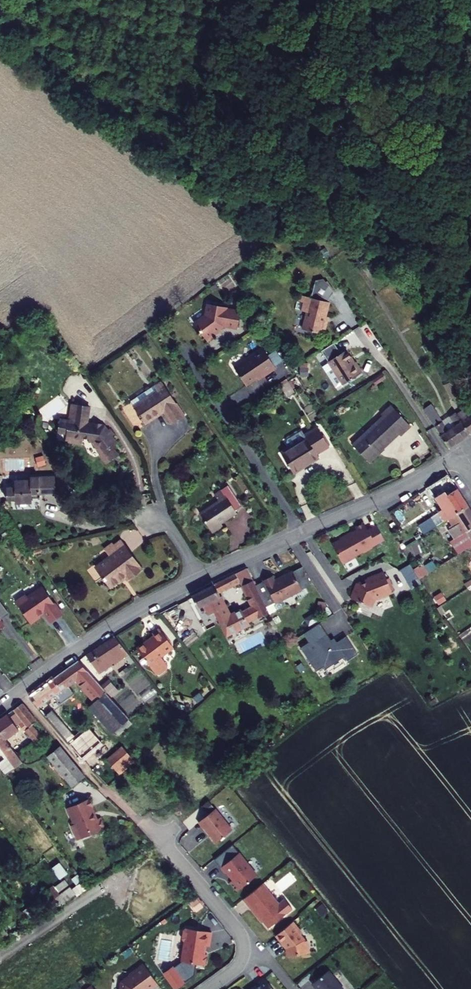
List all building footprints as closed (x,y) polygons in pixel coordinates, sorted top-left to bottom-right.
[(305,229),(310,235),(319,230),(315,224),(305,229)] [(305,311),(302,327),(325,332),(329,317),(321,315),(325,299),(300,294),(297,309),(305,311)] [(207,310),(193,320),(206,337),(214,331),(213,328),(221,322),(222,320),(236,322),(238,306),(224,304),(224,303),(206,300),(205,308),(207,310)] [(363,367),(355,356),(353,355),(345,344),(340,348),(333,338),(320,347),(343,380),(363,367)] [(275,364),(262,344),(233,363),(245,381),(265,368),(267,369),(275,364)] [(131,400),(144,418),(161,407),(170,419),(185,409),(162,375),(152,381),(154,384),(131,400)] [(296,390),(287,377),(280,381),(288,395),(296,390)] [(381,412),(352,441),(368,457),(379,446),(378,445),(396,428),(399,431),(411,420),(390,400),(380,410),(381,412)] [(60,416),(58,430),(67,431),(65,440),(74,442),(76,436),(91,438),(96,445),(94,446),(106,461),(119,453),(113,446),(118,443),(114,437),(117,435),(111,427),(108,429),(104,423),(88,421),(92,404),(74,401),(72,417),(60,416)] [(426,409),(449,443),(470,429),(470,412),(468,406),(458,413),(454,407),(449,411),(453,418),(446,422),(435,404),(426,409)] [(305,439),(281,456),(291,473),(318,457),(316,453),(330,444),(318,426),(302,435),(305,439)] [(300,432),(274,448),(281,456),(305,439),(302,435),(300,432)] [(9,483),(9,493),(18,494),(18,496),(37,496),(36,490),(36,485),(46,485),(59,485),(59,470),(27,471),(28,476),(17,476),(17,483),(9,483)] [(201,511),(213,528),(224,521),(223,518),(244,503),(230,483),(215,493),(218,499),(201,511)] [(454,485),(440,494),(443,500),(438,502),(445,513),(464,501),(454,485)] [(464,501),(445,513),(452,524),(458,521),(470,541),(470,511),(464,501)] [(369,526),(364,518),(356,523),(357,526),(354,528),(353,526),(340,533),(341,535),(332,539),(343,559),(355,553),(355,552),(363,547),(364,548),(373,543),(372,542),(385,535),(377,521),(369,526)] [(117,551),(101,563),(115,583),(129,573),(133,578),(148,568),(127,538),(114,547),(117,551)] [(403,549),(411,560),(425,548),(417,538),(403,549)] [(412,569),(409,564),(399,569),(411,589),(421,583),(418,577),(428,572),(423,563),(412,569)] [(199,603),(206,600),(209,607),(212,605),(230,638),(252,627),(248,619),(266,611),(253,584),(244,567),(193,591),(199,603)] [(357,579),(350,594),(370,602),(373,593),(378,591),(380,592),(384,591),(385,588),(393,585),(388,573),(386,574),(383,567),(367,574),(368,577),(360,580),(357,579)] [(275,610),(272,604),(301,590),(291,571),(273,581),(269,574),(261,578),(262,579),(253,584),(266,611),(267,613),(268,612),(268,613),(275,610)] [(31,600),(23,606),(32,619),(41,614),(46,621),(73,601),(62,586),(35,605),(31,600)] [(322,610),(315,608),(313,618),(320,620),(322,610)] [(162,622),(155,627),(157,629),(141,643),(155,659),(161,666),(165,666),(172,660),(172,657),(165,649),(177,639),(162,622)] [(326,643),(314,626),(298,637),(303,646),(309,642),(312,646),(319,642),(322,646),(326,643)] [(140,656),(118,631),(91,653),(104,669),(129,649),(137,659),(140,656)] [(352,656),(341,640),(331,646),(329,642),(326,643),(322,646),(319,642),(312,646),(309,642),(303,646),(295,651),(310,674),(318,669),(319,672),(338,659),(341,663),(352,656)] [(82,656),(35,690),(43,700),(56,690),(63,699),(73,691),(65,682),(79,672),(89,664),(82,656)] [(98,694),(108,687),(89,664),(79,672),(98,694)] [(114,726),(130,712),(108,687),(98,694),(92,699),(114,726)] [(21,701),(12,708),(24,724),(21,727),(34,743),(43,736),(29,720),(34,716),(21,701)] [(0,717),(0,731),(6,738),(21,727),(24,724),(12,708),(0,717)] [(58,712),(49,719),(57,727),(65,721),(58,712)] [(65,721),(57,727),(82,758),(103,741),(90,725),(77,735),(65,721)] [(7,756),(0,760),(0,768),(5,775),(22,760),(6,738),(0,731),(0,747),(7,756)] [(49,756),(73,786),(86,776),(61,746),(49,756)] [(106,760),(120,776),(135,762),(122,746),(106,760)] [(22,782),(39,774),(34,764),(18,772),(22,782)] [(8,805),(3,798),(0,801),(0,811),(8,805)] [(88,810),(84,802),(62,811),(69,827),(66,828),(72,843),(99,831),(95,821),(92,822),(87,810),(88,810)] [(199,831),(211,846),(227,834),(210,812),(193,826),(198,832),(199,831)] [(228,849),(223,853),(228,860),(233,856),(228,849)] [(217,870),(227,862),(221,855),(211,863),(217,870)] [(250,880),(250,877),(234,856),(227,862),(217,870),(215,871),(220,878),(222,877),(227,883),(224,885),(231,895),(250,880)] [(60,876),(54,867),(47,872),(53,881),(60,876)] [(77,896),(82,892),(72,878),(68,881),(77,896)] [(64,889),(60,883),(50,891),(54,896),(64,889)] [(245,910),(263,931),(287,912),(279,902),(273,907),(257,887),(237,903),(244,911),(245,910)] [(48,889),(42,894),(54,909),(70,897),(64,890),(54,898),(48,889)] [(33,922),(23,910),(17,915),(27,927),(33,922)] [(295,935),(287,925),(270,939),(277,947),(278,947),(281,951),(282,960),(304,956),(302,944),(299,944),(295,938),(295,935)] [(204,950),(206,936),(182,932),(179,934),(177,942),(179,945),(176,965),(200,969),(202,958),(199,957),(199,955),(197,955),(198,949),(204,950)] [(127,957),(124,952),(117,957),(121,962),(127,957)] [(116,985),(115,988),(151,988),(153,988),(138,967),(123,978),(124,979),(116,985)] [(306,987),(308,988),(336,988),(323,973),(306,987)]
